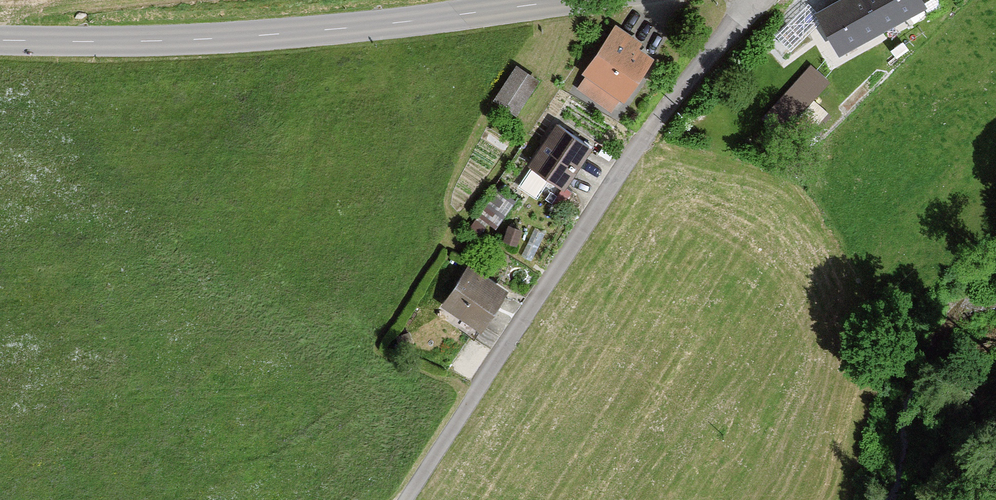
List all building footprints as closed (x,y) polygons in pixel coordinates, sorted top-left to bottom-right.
[(926,7),(922,0),(849,0),(819,17),(840,54),(926,7)] [(607,34),(573,82),(620,113),(654,62),(607,34)] [(813,61),(776,100),(808,131),(828,110),(813,96),(830,77),(813,61)] [(505,131),(535,90),(511,73),(482,114),(505,131)] [(561,201),(589,153),(551,131),(523,179),(561,201)] [(471,343),(502,301),(464,273),(433,315),(471,343)]
